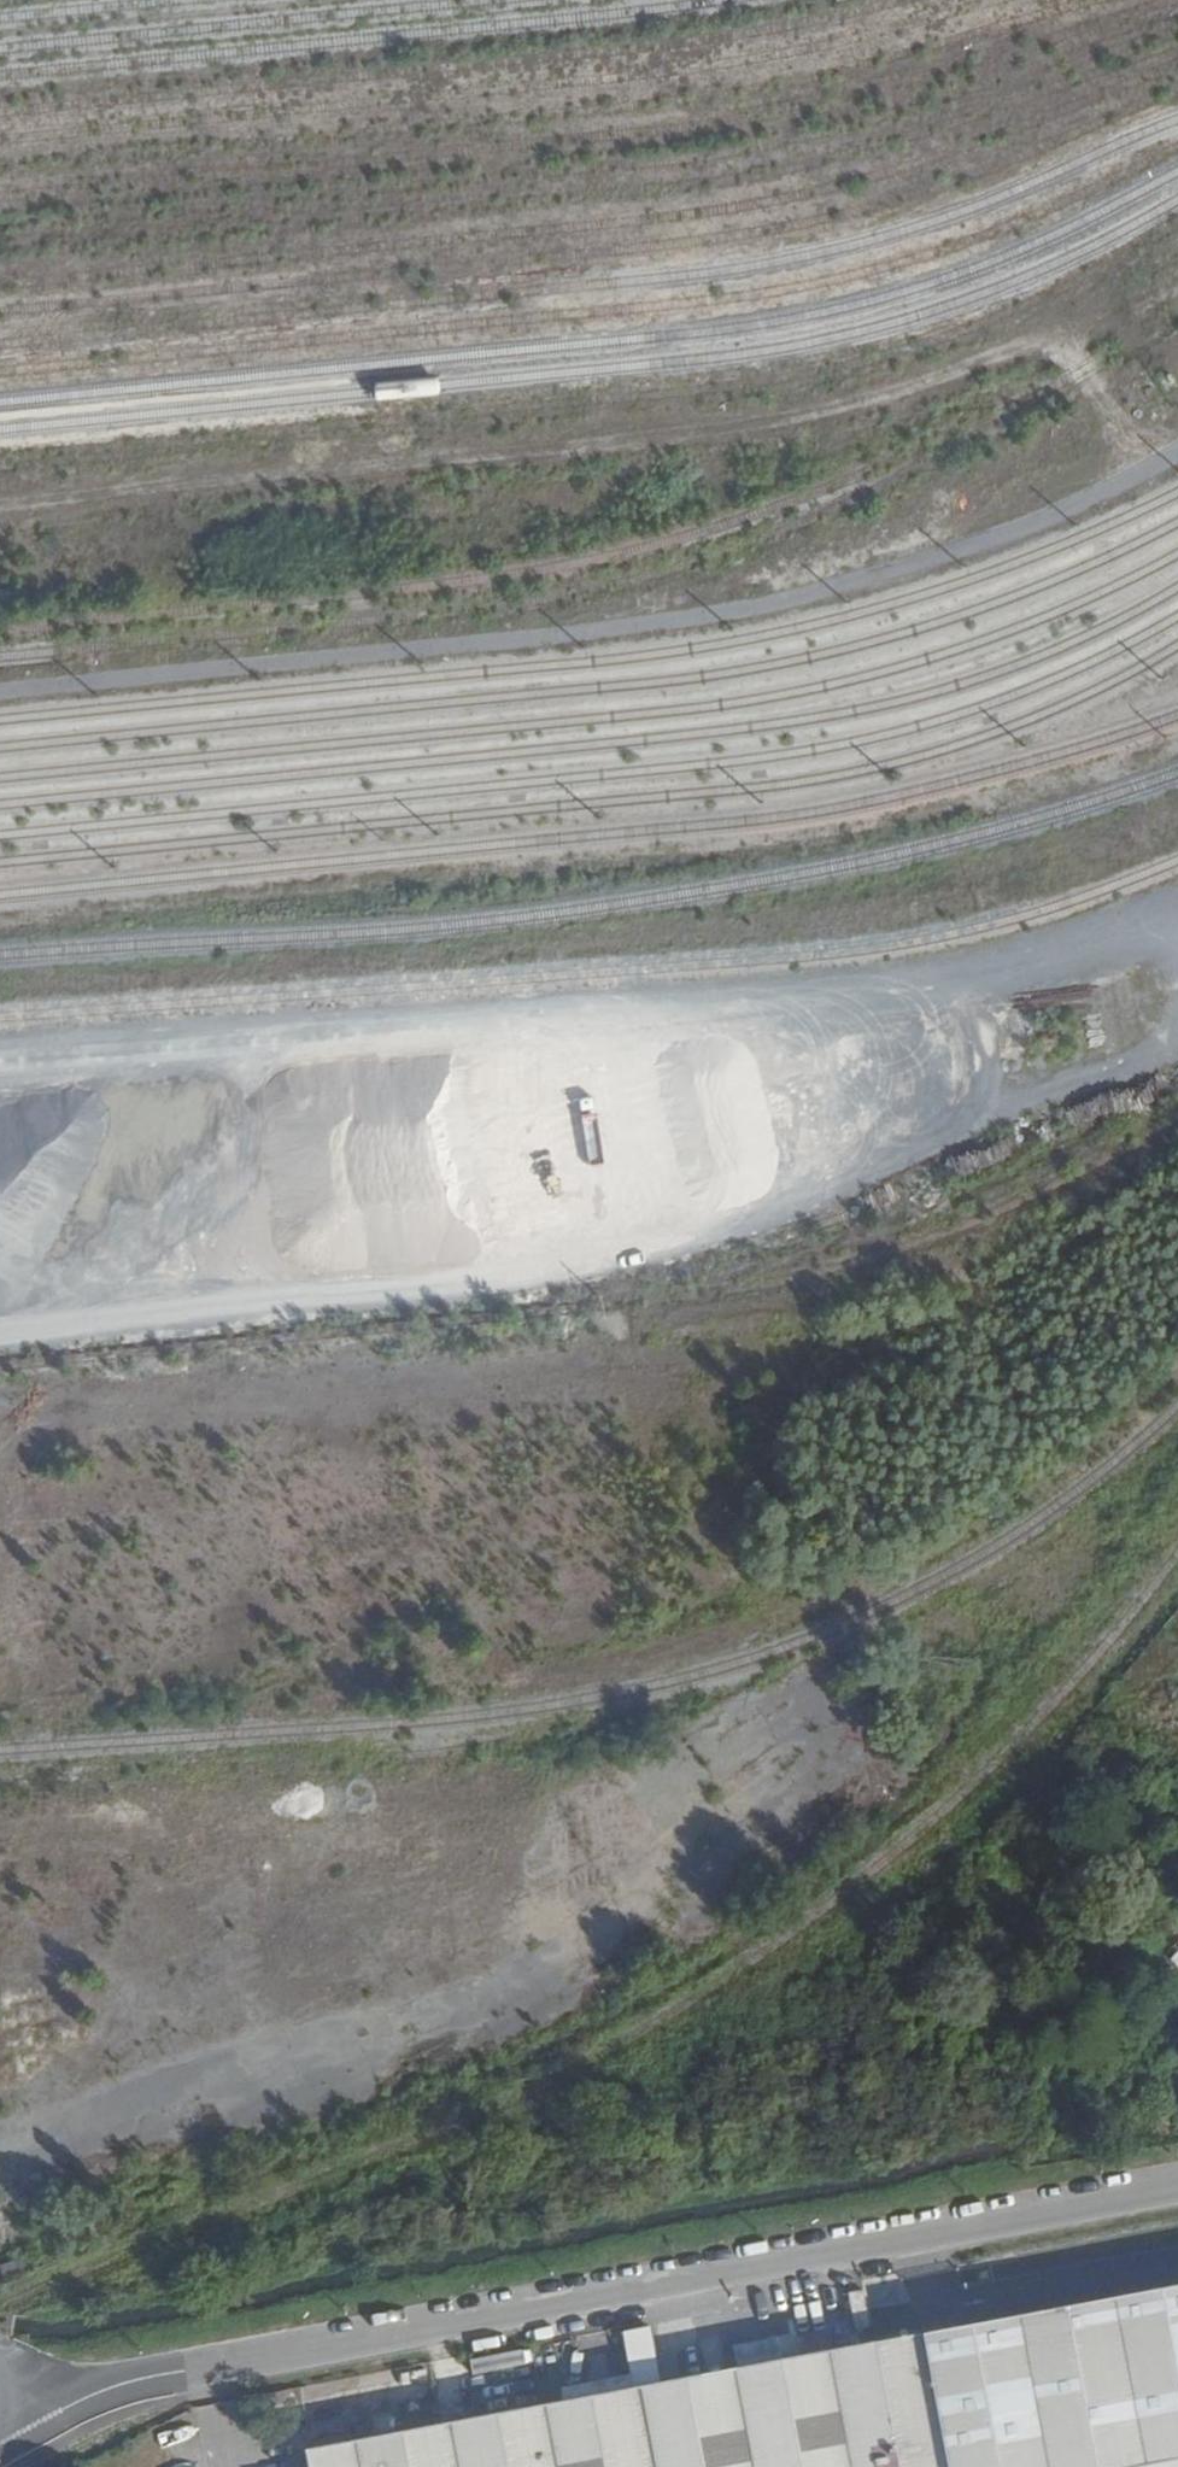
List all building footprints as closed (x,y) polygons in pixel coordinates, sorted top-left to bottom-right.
[(871,2343),(894,2466),(1177,2466),(1177,2284),(871,2343)] [(646,2328),(623,2333),(627,2354),(650,2349),(646,2328)] [(871,2343),(633,2388),(298,2451),(302,2466),(894,2466),(871,2343)] [(631,2385),(656,2383),(653,2354),(628,2357),(631,2385)]
